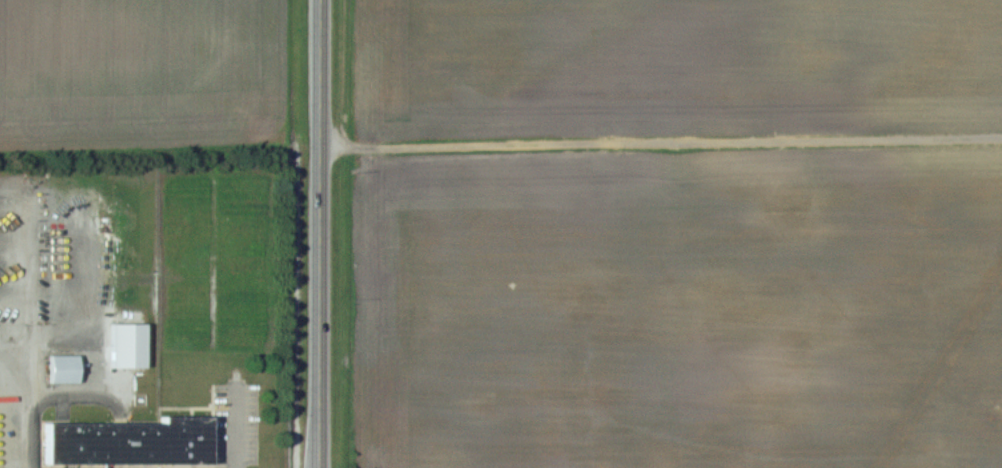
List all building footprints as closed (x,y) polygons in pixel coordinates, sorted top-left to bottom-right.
[(112,367),(145,367),(145,322),(112,322),(112,367)] [(51,354),(51,383),(78,383),(78,354),(51,354)] [(211,415),(162,415),(162,422),(46,422),(46,465),(211,466),(211,415)]
